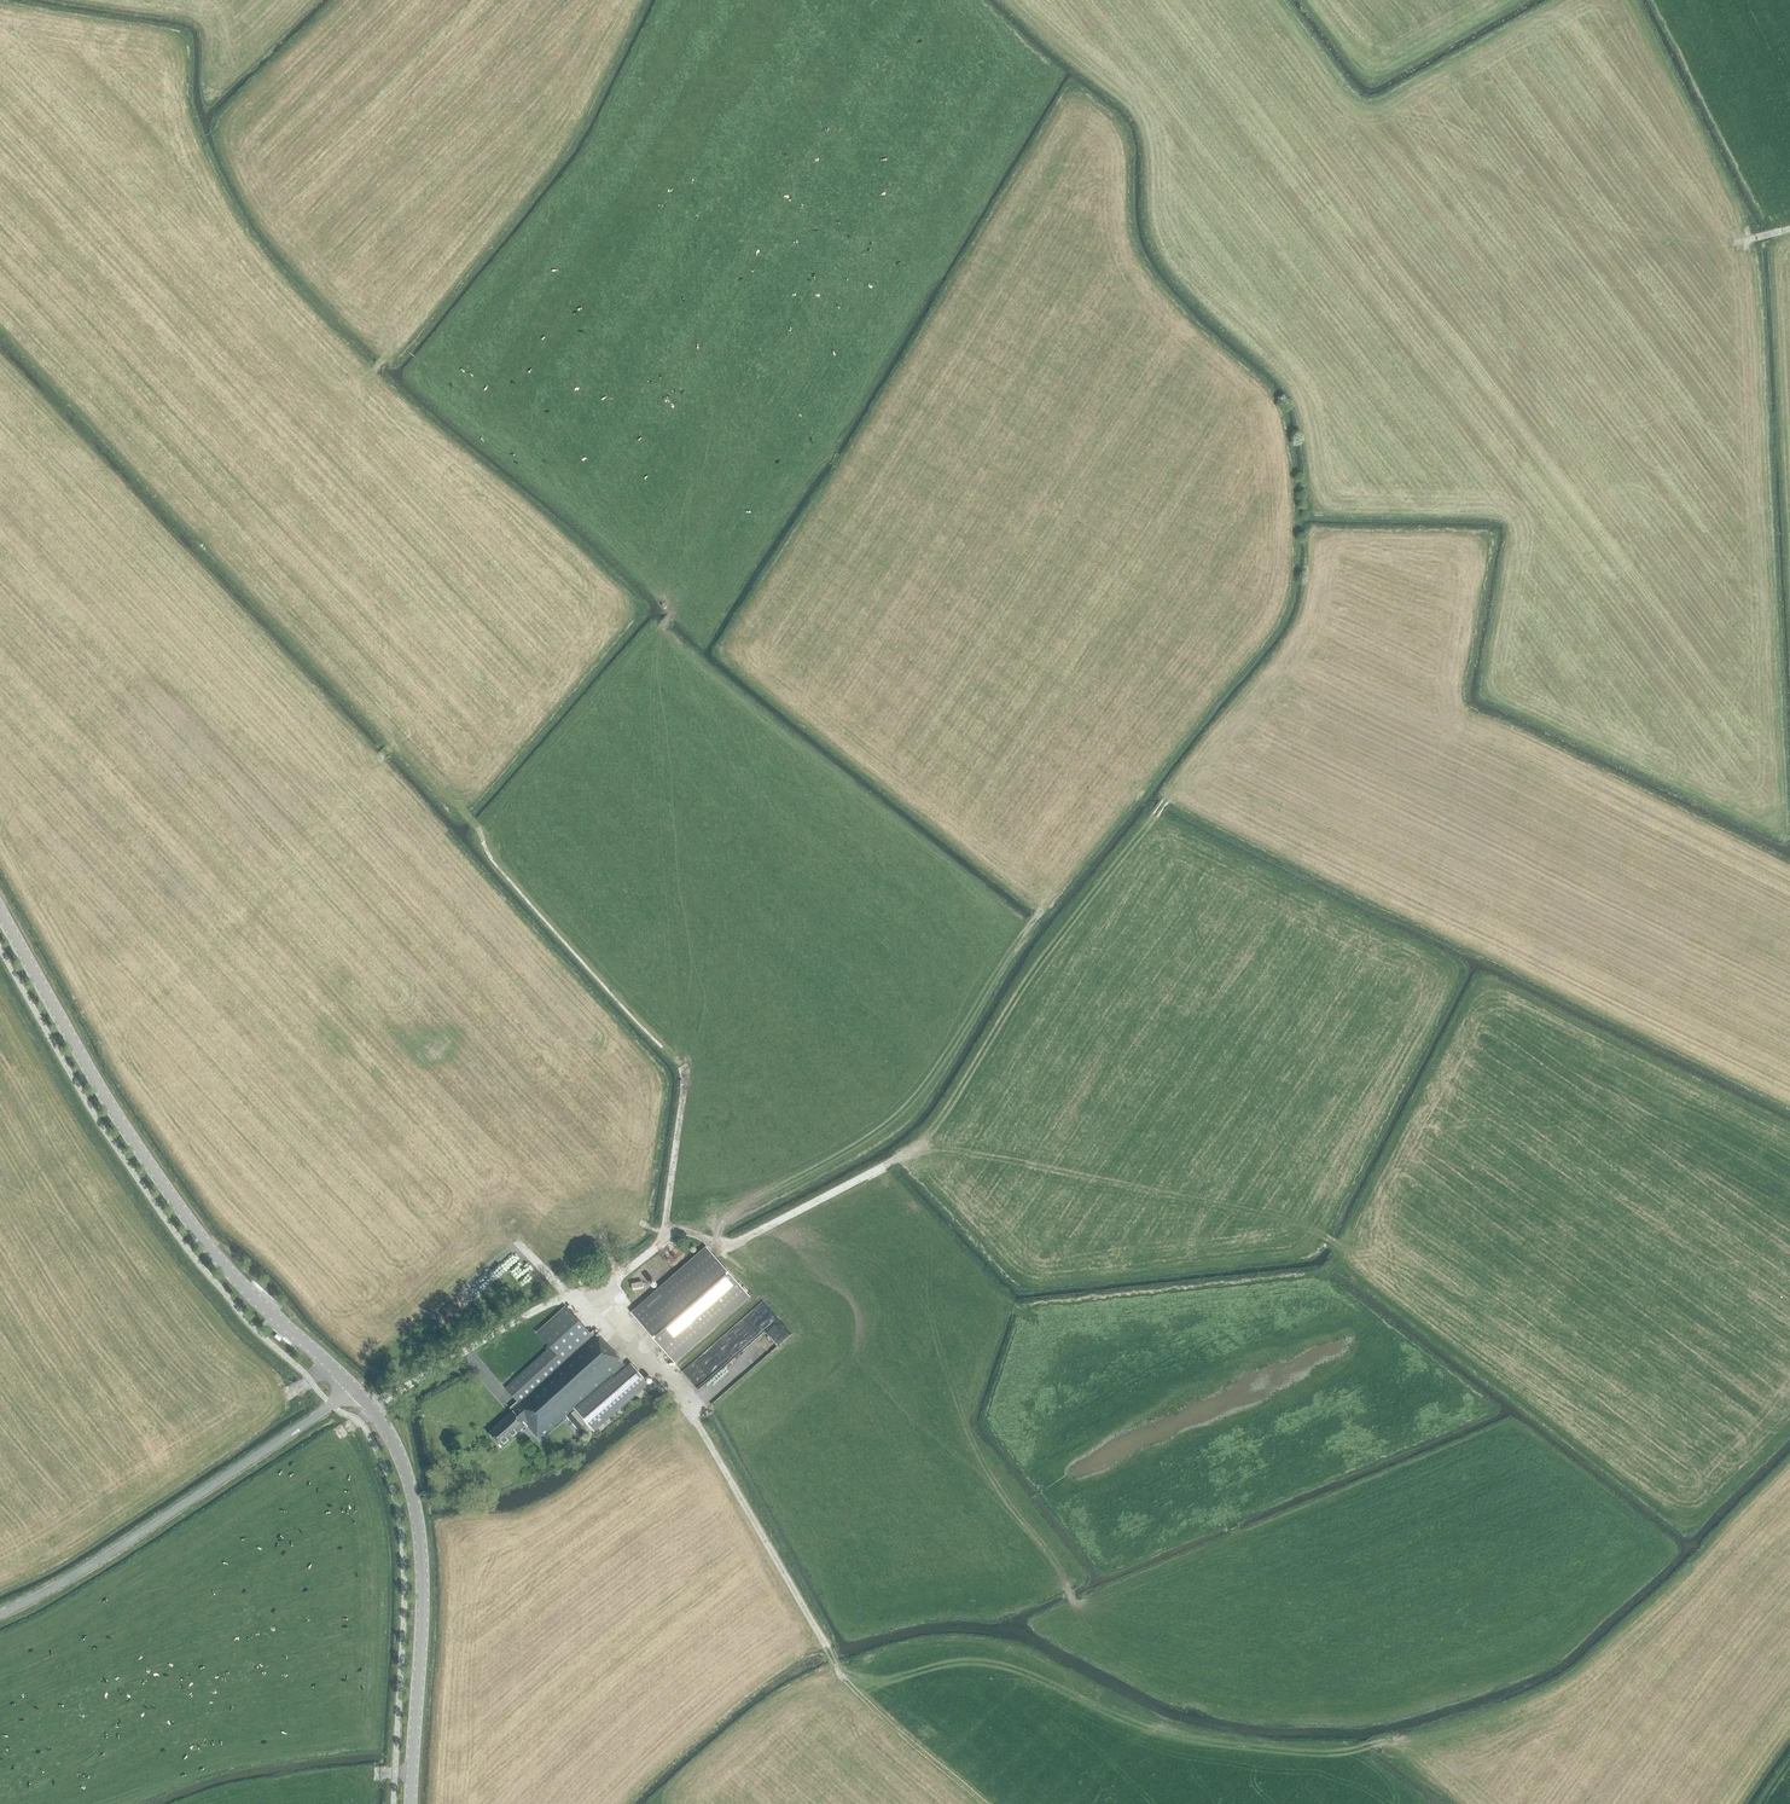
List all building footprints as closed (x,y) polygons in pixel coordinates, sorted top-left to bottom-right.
[(705,1247),(630,1312),(674,1363),(749,1297),(705,1247)] [(589,1334),(565,1307),(536,1333),(550,1347),(505,1388),(517,1401),(509,1408),(512,1411),(488,1434),(501,1448),(526,1425),(527,1426),(538,1438),(573,1407),(594,1431),(649,1384),(631,1363),(626,1367),(593,1330),(589,1334)] [(341,1439),(351,1433),(350,1432),(355,1429),(350,1419),(335,1427),(341,1439)]
